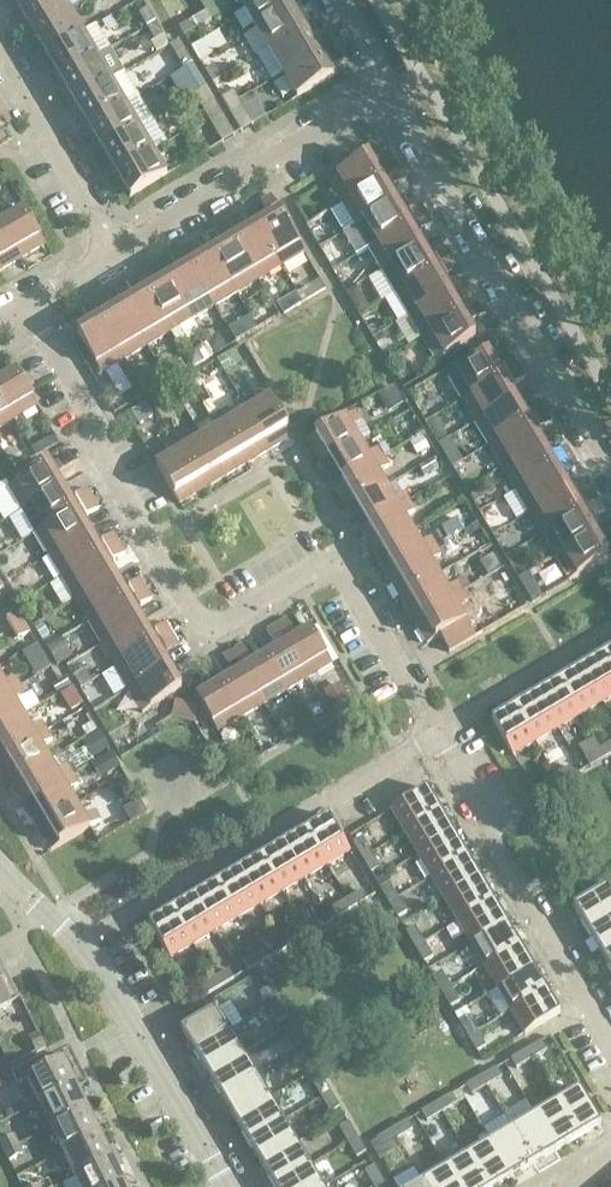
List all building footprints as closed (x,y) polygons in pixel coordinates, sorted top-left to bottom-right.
[(63,0),(30,0),(18,7),(33,31),(69,10),(63,0)] [(240,3),(255,27),(291,6),(288,0),(245,0),(240,3)] [(305,29),(291,6),(255,27),(269,51),(305,29)] [(138,14),(146,27),(155,22),(147,9),(138,14)] [(83,33),(69,10),(33,31),(47,55),(83,33)] [(206,12),(205,12),(192,20),(198,29),(211,21),(206,12)] [(198,29),(192,20),(179,28),(184,37),(198,29)] [(163,36),(155,22),(146,27),(154,41),(163,36)] [(95,26),(83,33),(47,55),(61,78),(97,57),(109,50),(95,26)] [(319,53),(305,29),(269,51),(258,57),(272,80),(283,74),(319,53)] [(192,64),(184,51),(175,56),(183,69),(192,64)] [(333,77),(319,53),(283,74),(297,98),(333,77)] [(111,80),(97,57),(61,78),(75,102),(111,80)] [(200,77),(192,64),(183,69),(191,83),(200,77)] [(214,65),(205,71),(213,84),(222,79),(214,65)] [(123,73),(111,80),(75,102),(89,125),(137,97),(123,73)] [(234,91),(221,98),(227,107),(239,100),(234,91)] [(151,120),(137,97),(89,125),(103,149),(151,120)] [(253,124),(239,100),(227,107),(241,132),(253,124)] [(220,111),(215,102),(202,109),(208,119),(220,111)] [(235,135),(220,111),(208,119),(222,143),(235,135)] [(165,144),(151,120),(103,149),(117,173),(153,151),(165,144)] [(167,176),(153,151),(117,173),(131,197),(167,176)] [(382,181),(368,157),(328,180),(342,204),(382,181)] [(400,169),(394,159),(382,166),(388,176),(400,169)] [(406,179),(400,169),(388,176),(394,186),(406,179)] [(395,203),(382,181),(342,204),(356,226),(395,203)] [(271,195),(261,201),(268,213),(278,207),(271,195)] [(408,225),(395,203),(356,226),(369,248),(408,225)] [(427,214),(421,204),(409,211),(415,221),(427,214)] [(46,244),(25,209),(1,223),(22,258),(46,244)] [(305,253),(282,213),(258,227),(281,267),(305,253)] [(433,224),(427,214),(415,221),(421,231),(433,224)] [(242,228),(234,216),(224,222),(232,234),(242,228)] [(232,234),(224,222),(214,228),(222,240),(232,234)] [(1,223),(0,223),(0,271),(22,258),(1,223)] [(421,248),(408,225),(369,248),(382,271),(421,248)] [(281,267),(258,227),(236,241),(259,280),(281,267)] [(259,280),(236,241),(213,254),(236,293),(259,280)] [(197,255),(190,243),(180,249),(187,261),(197,255)] [(435,270),(421,248),(382,271),(395,293),(435,270)] [(187,261),(180,249),(170,255),(177,267),(187,261)] [(453,258),(447,249),(435,256),(441,266),(453,258)] [(236,293),(213,254),(191,267),(214,306),(236,293)] [(459,268),(453,258),(441,266),(447,276),(459,268)] [(214,306),(191,267),(168,280),(192,320),(214,306)] [(152,281),(145,269),(135,275),(142,287),(152,281)] [(448,292),(435,270),(395,293),(409,315),(448,292)] [(142,287),(135,275),(125,281),(132,293),(142,287)] [(192,320),(168,280),(146,294),(169,333),(192,320)] [(308,286),(297,293),(303,303),(314,296),(308,286)] [(356,288),(346,294),(352,303),(358,299),(359,293),(356,288)] [(461,315),(448,292),(409,315),(422,338),(461,315)] [(297,293),(291,297),(296,307),(303,303),(297,293)] [(169,333),(146,294),(124,307),(147,346),(169,333)] [(480,304),(474,294),(462,301),(468,311),(480,304)] [(108,308),(100,296),(90,302),(98,314),(108,308)] [(98,314),(90,302),(80,307),(88,320),(98,314)] [(486,313),(480,304),(468,311),(474,321),(486,313)] [(147,346),(124,307),(101,320),(125,359),(147,346)] [(422,338),(436,361),(475,338),(467,325),(474,321),(468,311),(461,315),(422,338)] [(250,318),(243,322),(249,333),(256,329),(250,318)] [(125,359),(101,320),(78,334),(101,373),(125,359)] [(215,339),(208,343),(214,354),(225,347),(221,340),(215,339)] [(196,350),(186,356),(192,367),(203,361),(196,350)] [(448,378),(462,401),(502,378),(488,354),(448,378)] [(226,357),(218,361),(224,371),(232,367),(226,357)] [(520,367),(514,357),(502,364),(508,374),(520,367)] [(180,362),(163,373),(168,382),(186,372),(180,362)] [(526,377),(520,367),(508,374),(514,384),(526,377)] [(17,370),(0,380),(0,396),(14,420),(38,406),(17,370)] [(195,375),(179,384),(187,397),(202,387),(195,375)] [(515,400),(502,378),(462,401),(476,424),(515,400)] [(393,387),(379,396),(384,405),(398,396),(393,387)] [(260,403),(247,411),(270,451),(293,436),(270,398),(264,388),(254,393),(260,403)] [(170,390),(158,397),(164,407),(176,401),(170,390)] [(0,396),(0,428),(14,420),(0,396)] [(528,423),(515,400),(476,424),(489,446),(528,423)] [(211,402),(204,406),(211,419),(218,414),(211,402)] [(547,411),(541,402),(529,409),(535,419),(547,411)] [(145,404),(132,412),(140,425),(153,417),(145,404)] [(227,409),(218,414),(248,464),(270,451),(247,411),(233,419),(227,409)] [(553,421),(547,411),(535,419),(541,429),(553,421)] [(306,441),(320,464),(360,441),(352,428),(362,422),(356,412),(346,418),(306,441)] [(248,464),(218,414),(211,419),(209,420),(215,430),(202,438),(225,477),(248,464)] [(435,419),(427,423),(433,432),(441,428),(435,419)] [(541,445),(528,423),(489,446),(502,468),(541,445)] [(183,436),(174,441),(203,490),(225,477),(202,438),(189,446),(183,436)] [(422,436),(410,443),(416,453),(428,447),(422,436)] [(51,438),(44,442),(48,448),(55,444),(51,438)] [(448,440),(439,445),(445,455),(451,451),(452,447),(448,440)] [(203,490),(174,441),(165,446),(171,456),(156,465),(179,504),(203,490)] [(368,455),(360,441),(320,464),(334,487),(383,458),(378,449),(368,455)] [(555,467),(541,445),(502,468),(515,491),(555,467)] [(573,456),(567,446),(555,453),(561,463),(573,456)] [(579,466),(573,456),(561,463),(567,473),(579,466)] [(388,467),(383,458),(334,487),(347,509),(386,486),(378,473),(388,467)] [(433,460),(419,467),(424,476),(438,468),(433,460)] [(9,487),(23,511),(62,488),(48,464),(9,487)] [(568,490),(555,467),(515,491),(529,513),(568,490)] [(394,499),(386,486),(347,509),(360,531),(410,502),(404,493),(394,499)] [(474,487),(468,491),(474,502),(481,498),(474,487)] [(75,510),(62,488),(23,511),(36,533),(75,510)] [(75,496),(81,506),(93,499),(87,489),(75,496)] [(581,512),(568,490),(529,513),(542,535),(581,512)] [(600,501),(594,491),(582,498),(588,508),(600,501)] [(99,509),(93,499),(81,506),(87,516),(99,509)] [(605,511),(600,501),(588,508),(594,518),(605,511)] [(415,511),(410,502),(360,531),(373,554),(413,531),(405,517),(415,511)] [(88,532),(75,510),(36,533),(49,555),(88,532)] [(594,534),(581,512),(542,535),(555,558),(594,534)] [(441,530),(430,536),(431,538),(436,547),(447,541),(441,530)] [(421,544),(413,531),(373,554),(387,576),(436,547),(431,538),(421,544)] [(101,555),(88,532),(49,555),(62,578),(101,555)] [(102,541),(108,551),(120,543),(114,533),(102,541)] [(608,558),(594,534),(555,558),(569,581),(608,558)] [(447,541),(436,547),(441,556),(443,559),(460,549),(453,537),(447,541)] [(126,553),(120,543),(108,551),(114,561),(126,553)] [(441,556),(436,547),(387,576),(400,598),(439,575),(431,562),(441,556)] [(115,577),(101,555),(62,578),(76,600),(115,577)] [(493,555),(481,562),(489,574),(501,567),(493,555)] [(447,589),(439,575),(400,598),(413,621),(463,592),(457,583),(447,589)] [(128,599),(115,577),(76,600),(89,623),(128,599)] [(129,586),(135,596),(147,588),(141,578),(129,586)] [(531,580),(522,586),(527,593),(536,588),(531,580)] [(153,598),(147,588),(135,596),(141,606),(153,598)] [(468,601),(463,592),(413,621),(427,645),(440,637),(466,622),(458,607),(468,601)] [(141,622),(128,599),(89,623),(102,645),(141,622)] [(24,622),(18,612),(6,619),(12,629),(24,622)] [(286,618),(276,624),(283,636),(293,630),(286,618)] [(30,632),(24,622),(12,629),(18,639),(30,632)] [(154,644),(141,622),(102,645),(115,667),(154,644)] [(475,637),(466,622),(440,637),(449,652),(475,637)] [(155,630),(161,640),(173,633),(167,623),(155,630)] [(283,636),(276,624),(266,630),(273,642),(283,636)] [(42,625),(35,629),(41,639),(48,634),(42,625)] [(318,627),(312,631),(331,663),(337,660),(318,627)] [(311,629),(287,643),(308,678),(332,664),(331,663),(312,631),(311,629)] [(179,643),(173,633),(161,640),(167,650),(179,643)] [(60,641),(47,649),(56,665),(69,657),(60,641)] [(308,678),(287,643),(265,656),(286,691),(308,678)] [(168,666),(154,644),(115,667),(128,690),(168,666)] [(242,645),(232,651),(239,662),(249,657),(242,645)] [(239,662),(232,651),(222,656),(229,668),(239,662)] [(603,653),(581,667),(602,702),(610,697),(610,666),(603,653)] [(286,691),(265,656),(243,669),(264,705),(286,691)] [(182,690),(168,666),(128,690),(142,713),(165,700),(181,691),(182,690)] [(602,702),(581,667),(559,680),(580,716),(602,702)] [(264,705),(243,669),(220,683),(241,718),(264,705)] [(83,670),(74,675),(81,687),(90,682),(83,670)] [(20,686),(15,677),(5,683),(0,675),(0,698),(20,686)] [(66,677),(52,685),(57,695),(72,686),(66,677)] [(580,716),(559,680),(537,693),(558,729),(580,716)] [(241,718),(220,683),(197,697),(218,732),(241,718)] [(20,686),(0,698),(0,729),(23,715),(15,701),(26,695),(20,686)] [(342,688),(327,697),(334,709),(349,700),(342,688)] [(181,691),(165,700),(175,702),(175,703),(186,706),(190,693),(181,691)] [(558,729),(537,693),(514,706),(535,742),(558,729)] [(175,703),(171,716),(183,719),(186,706),(175,703)] [(198,709),(186,706),(183,719),(194,722),(198,709)] [(535,742),(514,706),(491,720),(512,756),(535,742)] [(23,715),(0,729),(0,759),(47,731),(41,722),(31,728),(23,715)] [(92,721),(82,727),(87,737),(98,730),(92,721)] [(47,731),(0,759),(0,764),(11,783),(50,759),(42,746),(52,740),(47,731)] [(98,731),(82,741),(92,757),(108,748),(98,731)] [(600,749),(605,758),(610,755),(610,743),(600,749)] [(605,758),(600,749),(585,758),(590,767),(605,758)] [(112,753),(97,762),(105,775),(120,766),(112,753)] [(58,773),(50,759),(11,783),(24,805),(73,776),(68,767),(58,773)] [(570,767),(555,776),(561,785),(576,776),(570,767)] [(79,785),(73,776),(24,805),(37,827),(76,804),(69,791),(79,785)] [(561,785),(555,776),(540,785),(545,794),(561,785)] [(129,782),(116,790),(124,803),(137,796),(129,782)] [(441,811),(427,788),(391,810),(405,833),(441,811)] [(139,801),(123,810),(131,823),(146,814),(139,801)] [(84,817),(76,804),(37,827),(51,851),(100,821),(94,811),(84,817)] [(454,834),(441,811),(405,833),(418,855),(454,834)] [(350,852),(329,816),(306,830),(327,865),(350,852)] [(327,865),(306,830),(283,843),(305,879),(327,865)] [(467,856),(454,834),(418,855),(432,877),(467,856)] [(362,838),(353,843),(362,858),(371,853),(362,838)] [(305,879),(283,843),(261,856),(282,892),(305,879)] [(380,868),(371,853),(362,858),(371,873),(380,868)] [(282,892),(261,856),(239,869),(260,905),(282,892)] [(481,878),(467,856),(432,877),(445,900),(481,878)] [(260,905),(239,869),(216,883),(238,918),(260,905)] [(494,901),(481,878),(445,900),(458,922),(494,901)] [(389,882),(380,888),(389,903),(398,898),(389,882)] [(238,918),(216,883),(194,896),(215,932),(238,918)] [(609,885),(573,907),(587,930),(610,915),(610,889),(609,885)] [(362,891),(347,899),(353,909),(368,900),(362,891)] [(215,932),(194,896),(172,909),(193,945),(215,932)] [(407,913),(398,898),(389,903),(398,918),(407,913)] [(353,909),(347,899),(332,908),(337,918),(353,909)] [(507,923),(494,901),(458,922),(471,944),(507,923)] [(193,945),(172,909),(149,923),(170,958),(193,945)] [(587,930),(600,952),(610,945),(610,915),(587,930)] [(317,917),(302,926),(308,935),(323,926),(317,917)] [(520,945),(507,923),(471,944),(485,967),(520,945)] [(308,935),(302,926),(287,935),(293,944),(308,935)] [(415,927),(406,932),(415,948),(424,942),(415,927)] [(433,957),(424,942),(415,948),(424,963),(433,957)] [(273,944),(258,952),(263,962),(278,953),(273,944)] [(534,968),(520,945),(485,967),(498,989),(534,968)] [(600,952),(610,971),(610,945),(600,952)] [(263,962),(258,952),(243,961),(248,971),(263,962)] [(12,1006),(1,985),(7,982),(0,968),(0,1012),(12,1006)] [(547,990),(534,968),(498,989),(511,1011),(547,990)] [(228,970),(213,979),(219,988),(234,979),(228,970)] [(442,972),(433,977),(441,992),(451,987),(442,972)] [(219,988),(213,979),(198,988),(204,997),(219,988)] [(460,1002),(451,987),(441,992),(450,1007),(460,1002)] [(278,1004),(269,989),(260,994),(269,1009),(278,1004)] [(560,1013),(547,990),(511,1011),(525,1034),(560,1013)] [(287,1019),(278,1004),(269,1009),(278,1024),(287,1019)] [(181,1030),(195,1053),(231,1031),(217,1008),(181,1030)] [(468,1016),(459,1022),(468,1037),(477,1032),(468,1016)] [(244,1054),(231,1031),(195,1053),(208,1075),(244,1054)] [(486,1047),(477,1032),(468,1037),(477,1052),(486,1047)] [(304,1048),(295,1033),(286,1039),(295,1054),(304,1048)] [(45,1048),(39,1034),(29,1039),(36,1053),(45,1048)] [(547,1051),(541,1042),(526,1051),(531,1060),(547,1051)] [(313,1064),(304,1048),(295,1054),(304,1069),(313,1064)] [(531,1060),(526,1051),(511,1060),(516,1069),(531,1060)] [(257,1076),(244,1054),(208,1075),(221,1097),(257,1076)] [(27,1078),(40,1104),(76,1086),(61,1055),(46,1062),(49,1068),(27,1078)] [(502,1077),(497,1068),(481,1077),(487,1086),(502,1077)] [(270,1098),(257,1076),(221,1097),(235,1120),(270,1098)] [(487,1086),(481,1077),(466,1086),(472,1095),(487,1086)] [(331,1093),(322,1078),(313,1083),(322,1098),(331,1093)] [(83,1101),(76,1086),(40,1104),(52,1129),(94,1108),(89,1098),(83,1101)] [(601,1124),(580,1088),(557,1102),(578,1138),(601,1124)] [(340,1108),(331,1093),(322,1098),(331,1114),(340,1108)] [(457,1104),(452,1095),(437,1104),(442,1113),(457,1104)] [(284,1121),(270,1098),(235,1120),(248,1142),(284,1121)] [(578,1138),(557,1102),(534,1115),(556,1151),(578,1138)] [(442,1113),(437,1104),(422,1113),(427,1122),(442,1113)] [(99,1118),(94,1108),(52,1129),(64,1153),(100,1135),(93,1121),(99,1118)] [(556,1151),(534,1115),(512,1129),(533,1164),(556,1151)] [(297,1143),(284,1121),(248,1142),(261,1164),(297,1143)] [(413,1130),(407,1121),(392,1130),(398,1139),(413,1130)] [(357,1138),(348,1122),(339,1128),(348,1143),(357,1138)] [(533,1164),(512,1129),(490,1142),(511,1177),(533,1164)] [(398,1139),(392,1130),(377,1139),(383,1148),(398,1139)] [(107,1150),(100,1135),(64,1153),(76,1178),(118,1157),(113,1147),(107,1150)] [(0,1143),(4,1152),(18,1145),(14,1136),(0,1143)] [(366,1153),(357,1138),(348,1143),(357,1158),(366,1153)] [(490,1142),(467,1155),(487,1186),(495,1186),(511,1177),(490,1142)] [(310,1166),(297,1143),(261,1164),(274,1186),(310,1166)] [(23,1154),(18,1145),(4,1152),(9,1161),(23,1154)] [(467,1155),(445,1168),(456,1186),(487,1186),(467,1155)] [(118,1157),(76,1178),(80,1186),(120,1186),(124,1185),(117,1170),(123,1167),(118,1157)] [(310,1166),(274,1186),(275,1186),(323,1186),(310,1166)] [(374,1167),(365,1172),(374,1186),(375,1186),(383,1182),(374,1167)] [(445,1168),(423,1182),(426,1186),(456,1186),(445,1168)]
